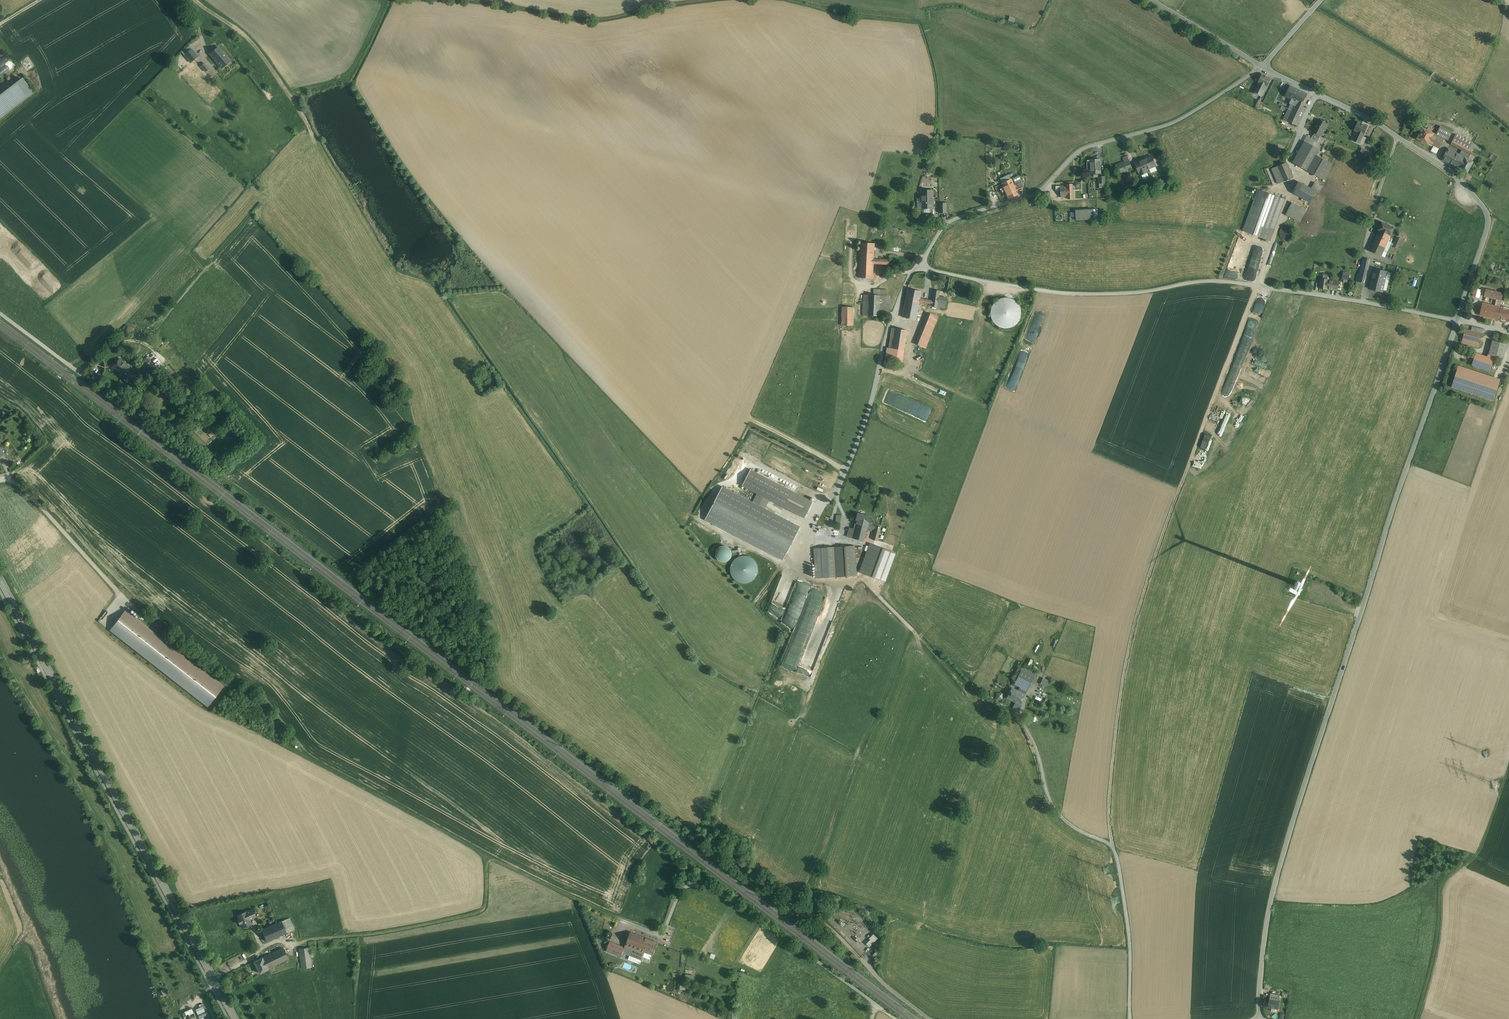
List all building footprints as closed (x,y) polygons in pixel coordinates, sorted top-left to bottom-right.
[(230,61),(218,47),(210,54),(222,68),(230,61)] [(192,48),(184,55),(191,63),(195,60),(199,56),(192,48)] [(11,68),(5,58),(0,62),(0,75),(11,68)] [(205,72),(209,68),(204,62),(200,65),(205,72)] [(1271,79),(1262,75),(1258,83),(1259,83),(1263,85),(1266,87),(1267,87),(1271,79)] [(22,78),(0,95),(0,119),(34,93),(22,78)] [(1263,85),(1260,89),(1256,87),(1254,92),(1262,96),(1266,87),(1263,85)] [(1307,94),(1290,86),(1286,96),(1293,100),(1302,104),(1307,94)] [(1302,104),(1293,100),(1288,109),(1283,120),(1298,126),(1306,109),(1301,106),(1302,104)] [(1328,124),(1319,119),(1312,132),(1314,133),(1320,136),(1321,136),(1328,124)] [(1358,131),(1364,134),(1367,126),(1358,122),(1355,130),(1358,131)] [(1449,131),(1440,126),(1436,135),(1445,139),(1448,141),(1452,132),(1449,131)] [(1425,129),(1423,128),(1417,139),(1428,144),(1429,143),(1432,137),(1434,134),(1432,132),(1425,129)] [(1364,134),(1358,131),(1353,140),(1360,143),(1363,136),(1364,134)] [(1320,136),(1314,133),(1312,136),(1311,140),(1317,143),(1320,136)] [(1436,135),(1434,134),(1432,137),(1435,138),(1432,145),(1434,146),(1436,147),(1439,148),(1445,139),(1436,135)] [(1463,138),(1456,134),(1453,140),(1469,148),(1472,143),(1463,138)] [(1469,148),(1453,140),(1451,144),(1462,150),(1470,155),(1473,150),(1469,148)] [(1305,142),(1293,163),(1307,170),(1316,155),(1319,149),(1305,142)] [(1436,147),(1434,146),(1431,151),(1436,154),(1439,148),(1436,147)] [(1372,153),(1362,148),(1359,155),(1369,159),(1372,153)] [(1459,155),(1448,149),(1442,160),(1459,169),(1465,158),(1460,155),(1459,155)] [(1470,155),(1462,150),(1459,155),(1460,155),(1465,158),(1470,160),(1472,156),(1470,155)] [(1326,161),(1316,155),(1307,170),(1323,179),(1332,164),(1326,161)] [(1151,156),(1135,163),(1139,173),(1140,173),(1141,176),(1148,172),(1147,170),(1156,166),(1151,156)] [(1128,158),(1117,162),(1122,174),(1130,171),(1133,170),(1128,158)] [(1470,160),(1465,158),(1459,169),(1467,173),(1473,162),(1470,160)] [(1091,164),(1091,169),(1091,174),(1093,174),(1099,173),(1100,173),(1100,170),(1101,170),(1101,165),(1100,165),(1099,159),(1091,160),(1091,164)] [(1282,164),(1272,169),(1278,184),(1293,177),(1287,162),(1282,164)] [(1131,173),(1119,178),(1123,186),(1134,181),(1131,173)] [(1011,179),(1002,184),(1009,198),(1018,194),(1017,192),(1015,188),(1013,184),(1011,179)] [(1134,181),(1123,186),(1125,192),(1137,187),(1134,181)] [(1311,202),(1316,192),(1316,191),(1312,189),(1298,182),(1293,193),(1311,202)] [(1322,186),(1315,183),(1312,189),(1316,191),(1316,192),(1319,193),(1322,186)] [(1068,186),(1056,187),(1057,191),(1061,190),(1061,197),(1068,197),(1068,186)] [(933,190),(921,191),(921,199),(921,209),(933,209),(933,190)] [(1273,201),(1256,195),(1243,231),(1269,240),(1282,204),(1273,201)] [(1273,201),(1282,204),(1284,199),(1275,195),(1273,201)] [(1292,203),(1286,215),(1300,222),(1306,210),(1292,203)] [(1094,210),(1076,210),(1076,220),(1094,219),(1094,210)] [(1395,228),(1382,222),(1378,230),(1379,230),(1391,235),(1395,228)] [(1391,235),(1379,230),(1377,234),(1369,250),(1381,256),(1387,243),(1388,241),(1391,235)] [(875,244),(860,243),(860,253),(874,254),(875,244)] [(1387,243),(1381,256),(1385,257),(1390,245),(1387,243)] [(874,254),(860,253),(858,278),(873,279),(873,264),(874,259),(874,254)] [(1359,274),(1366,275),(1370,260),(1362,258),(1359,274)] [(1386,272),(1375,269),(1372,279),(1384,282),(1385,280),(1387,272),(1386,272)] [(1366,275),(1359,274),(1357,281),(1364,283),(1366,275)] [(1339,281),(1329,280),(1321,279),(1319,288),(1328,289),(1338,290),(1339,281)] [(1384,282),(1372,279),(1370,289),(1382,291),(1384,282)] [(923,290),(910,287),(908,297),(903,316),(916,319),(920,303),(921,300),(921,297),(923,290)] [(1483,290),(1475,288),(1473,296),(1481,298),(1483,290)] [(942,291),(936,289),(934,300),(921,297),(921,300),(924,301),(933,303),(933,305),(938,306),(939,302),(940,297),(940,295),(942,291)] [(1503,293),(1486,289),(1485,296),(1497,299),(1501,300),(1503,293)] [(873,295),(869,295),(868,315),(879,316),(880,295),(873,295)] [(887,296),(880,295),(879,316),(890,316),(891,296),(887,296)] [(949,297),(940,295),(940,297),(939,302),(947,304),(949,297)] [(991,317),(992,321),(995,324),(998,326),(1002,328),(1006,328),(1010,328),(1014,326),(1017,323),(1019,320),(1021,316),(1021,312),(1020,308),(1018,304),(1015,301),(1012,299),(1008,298),(1004,298),(1000,298),(997,300),(994,303),(992,306),(990,310),(990,313),(991,317)] [(1495,306),(1483,303),(1480,315),(1495,318),(1505,321),(1506,319),(1508,310),(1508,309),(1499,307),(1495,306)] [(853,306),(841,306),(841,325),(853,325),(853,306)] [(940,316),(929,312),(923,328),(934,332),(940,316)] [(907,330),(892,328),(889,348),(904,350),(907,330)] [(934,332),(923,328),(917,343),(928,348),(928,347),(934,332)] [(962,328),(959,336),(965,339),(968,330),(962,328)] [(1482,333),(1471,331),(1465,329),(1461,343),(1478,347),(1482,333)] [(1507,344),(1492,340),(1489,355),(1491,355),(1503,358),(1507,344)] [(902,362),(904,350),(889,348),(887,348),(885,359),(902,362)] [(1487,366),(1491,355),(1489,355),(1477,351),(1473,361),(1487,366)] [(131,369),(120,359),(112,368),(123,378),(122,378),(127,382),(136,372),(131,368),(131,369)] [(1251,385),(1258,364),(1246,360),(1235,394),(1239,395),(1244,382),(1251,385)] [(1262,363),(1243,407),(1251,411),(1269,367),(1262,363)] [(1499,379),(1459,366),(1452,387),(1492,400),(1499,379)] [(491,375),(481,380),(485,386),(495,380),(491,375)] [(889,393),(885,400),(909,411),(911,406),(913,406),(914,404),(898,396),(897,398),(894,397),(895,395),(889,393)] [(1218,396),(1217,401),(1221,402),(1219,407),(1236,412),(1239,403),(1218,396)] [(812,502),(750,470),(744,485),(759,493),(769,498),(771,499),(778,503),(805,517),(812,502)] [(753,504),(722,488),(706,519),(714,523),(783,559),(799,528),(763,509),(753,504)] [(759,493),(753,504),(763,509),(769,498),(759,493)] [(872,517),(858,513),(856,519),(858,520),(857,524),(868,527),(868,524),(869,523),(870,523),(872,517)] [(824,534),(831,517),(827,515),(822,526),(817,524),(814,531),(824,534)] [(868,527),(857,524),(855,523),(854,529),(849,527),(847,537),(864,541),(867,530),(868,527)] [(881,527),(876,526),(875,530),(872,539),(877,541),(881,527)] [(720,544),(715,557),(727,562),(732,550),(720,544)] [(876,545),(871,544),(869,549),(866,557),(860,572),(885,581),(895,553),(876,545)] [(855,546),(835,547),(837,577),(857,576),(855,558),(855,556),(855,550),(855,546)] [(833,547),(814,548),(816,578),(835,577),(834,562),(833,547)] [(869,549),(855,550),(855,556),(855,558),(866,557),(869,549)] [(735,583),(758,580),(755,555),(731,558),(735,583)] [(788,595),(790,596),(796,579),(782,574),(778,588),(785,590),(783,596),(787,597),(788,595)] [(223,687),(126,610),(110,630),(207,707),(223,687)] [(100,623),(108,613),(106,611),(98,621),(100,623)] [(1018,690),(1025,694),(1036,673),(1023,666),(1014,684),(1019,687),(1018,690)] [(1040,684),(1047,686),(1050,680),(1043,677),(1040,684)] [(1018,690),(1012,687),(1006,698),(1015,703),(1020,705),(1025,694),(1018,690)] [(1021,706),(1020,705),(1015,703),(1012,709),(1018,712),(1021,706)] [(246,912),(237,916),(239,920),(238,920),(239,924),(241,923),(242,926),(246,924),(247,926),(251,924),(249,918),(255,915),(253,909),(246,912)] [(846,924),(841,919),(837,922),(842,927),(846,924)] [(281,921),(262,930),(267,941),(286,933),(281,921)] [(869,947),(878,938),(873,934),(869,938),(871,939),(866,944),(869,947)] [(655,944),(630,935),(627,945),(652,954),(655,944)] [(861,940),(856,935),(853,938),(858,944),(861,940)] [(652,954),(627,945),(624,954),(643,961),(644,958),(650,960),(652,954)] [(283,947),(263,957),(268,969),(288,959),(283,947)] [(310,947),(299,948),(301,968),(312,967),(310,947)] [(263,957),(253,961),(259,973),(268,969),(263,957)] [(691,977),(690,978),(693,978),(694,971),(687,969),(686,977),(691,977)] [(160,991),(162,997),(168,994),(165,988),(160,991)] [(1270,993),(1268,1007),(1278,1009),(1280,995),(1270,993)] [(204,1003),(199,1005),(200,1007),(195,1008),(198,1014),(205,1011),(204,1008),(206,1007),(204,1003)]
